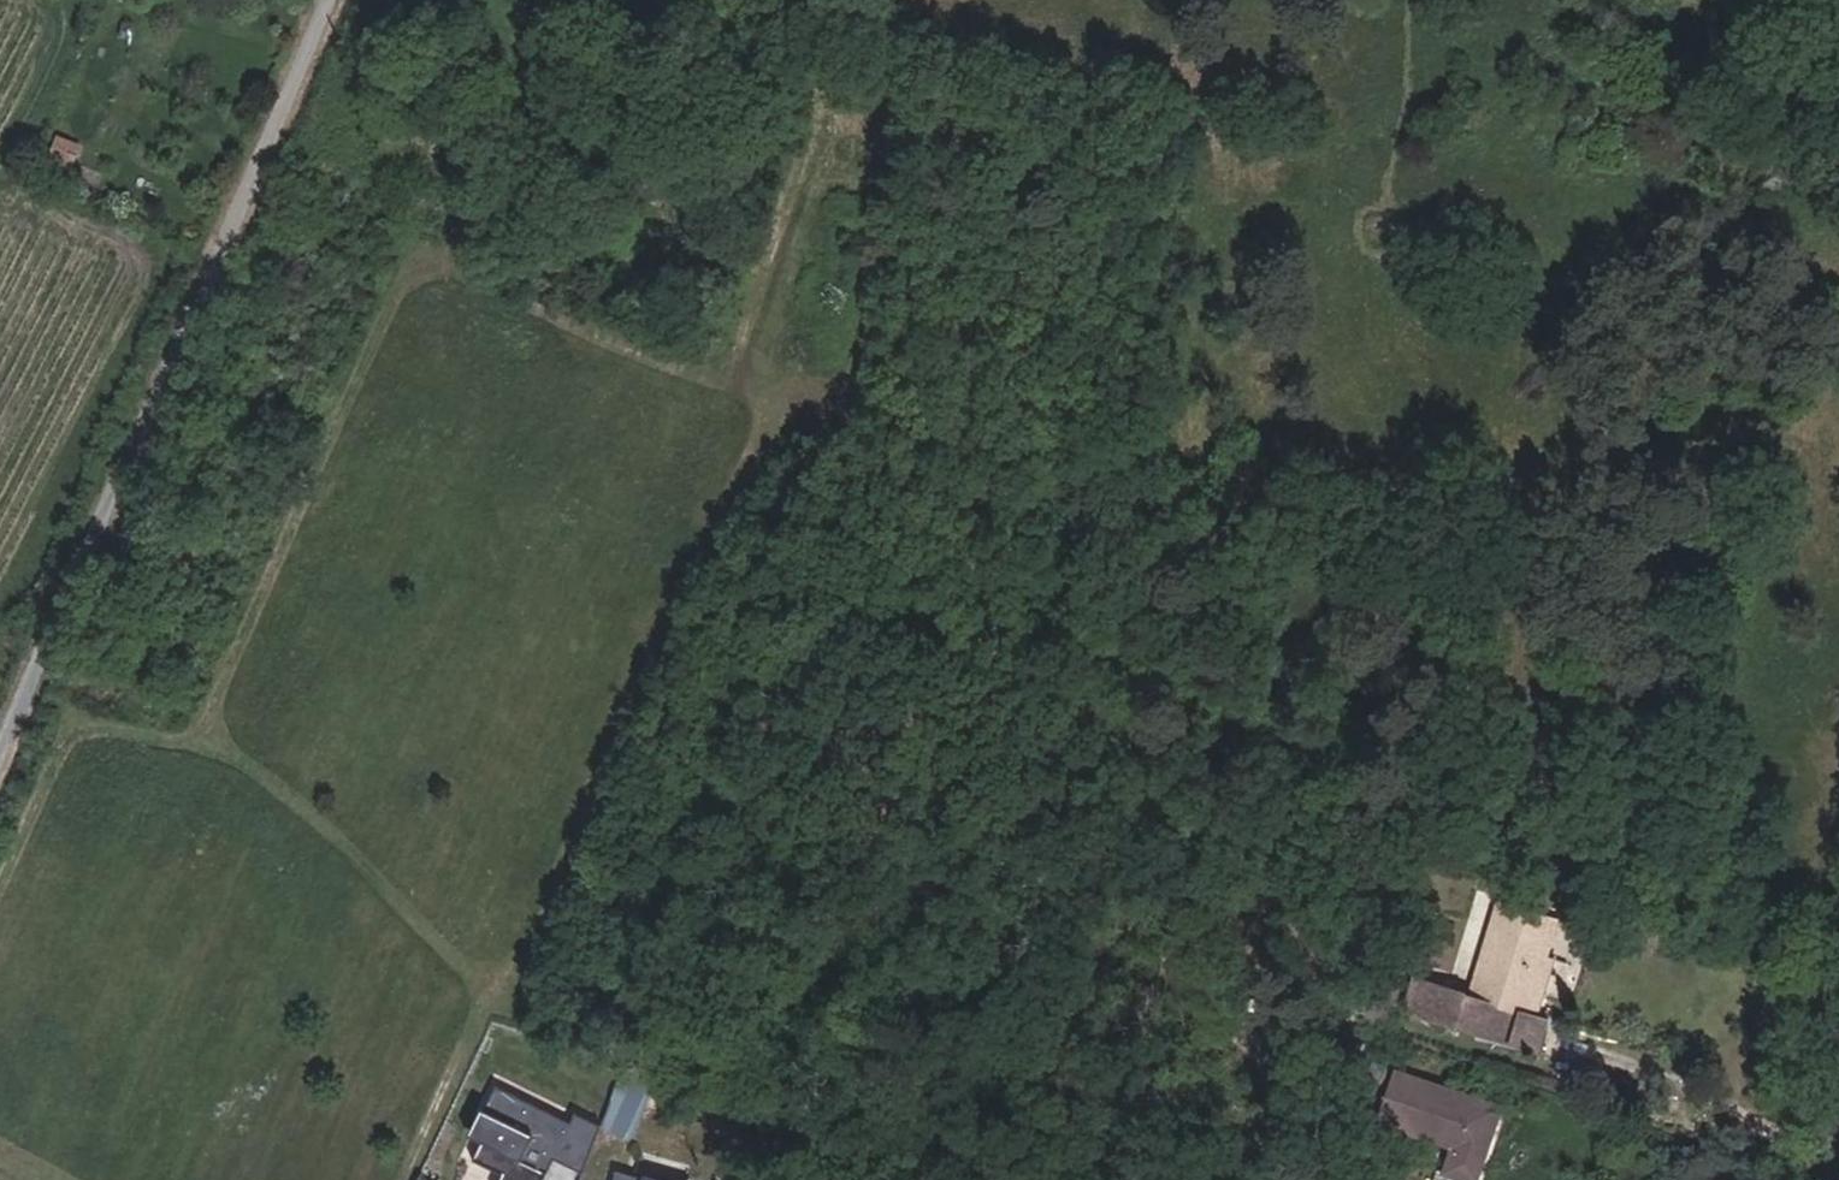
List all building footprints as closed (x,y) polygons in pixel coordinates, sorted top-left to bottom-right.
[(1542,1025),(1559,967),(1532,959),(1528,973),(1539,976),(1526,1020),(1542,1025)] [(604,1125),(636,1136),(653,1087),(620,1076),(604,1125)] [(1374,1118),(1408,1131),(1421,1086),(1391,1076),(1374,1118)] [(1408,1131),(1450,1145),(1439,1179),(1473,1179),(1496,1112),(1421,1086),(1408,1131)] [(599,1128),(572,1118),(568,1128),(490,1098),(480,1124),(491,1129),(473,1174),(490,1179),(546,1179),(552,1165),(581,1176),(599,1128)] [(614,1171),(611,1179),(645,1179),(614,1171)]
